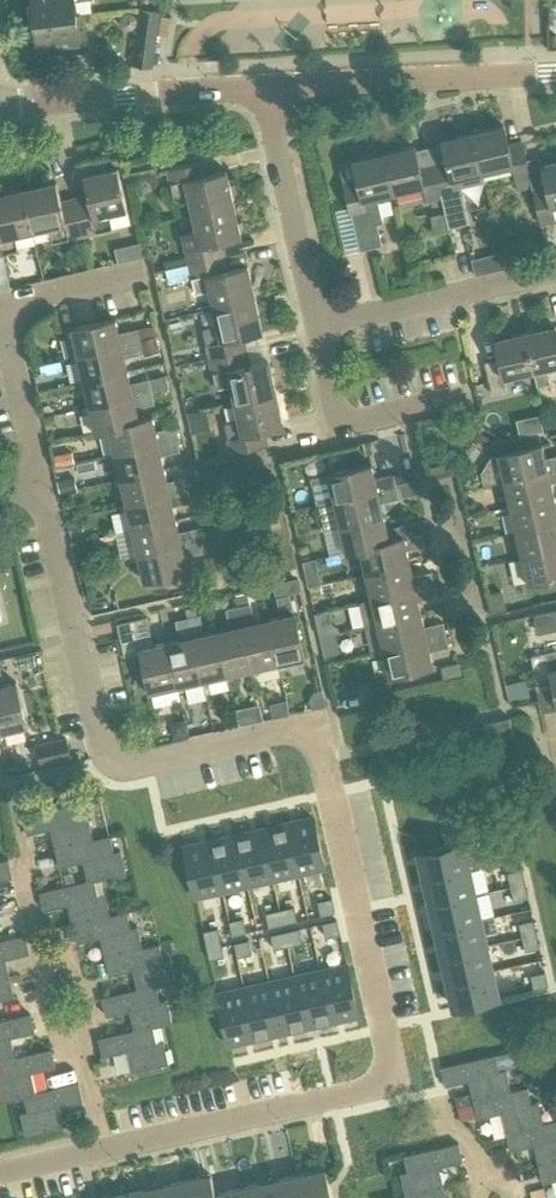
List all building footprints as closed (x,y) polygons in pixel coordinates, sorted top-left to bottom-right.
[(34,21),(83,15),(83,14),(77,15),(76,3),(94,1),(94,0),(32,0),(34,21)] [(156,43),(160,11),(141,8),(137,40),(156,43)] [(138,22),(137,16),(132,11),(125,12),(120,17),(121,24),(127,29),(133,28),(138,22)] [(83,15),(34,21),(37,46),(86,41),(83,15)] [(473,131),(483,172),(513,165),(519,191),(532,188),(522,143),(508,146),(503,124),(473,131)] [(447,157),(433,160),(442,197),(450,229),(469,224),(461,187),(485,182),(483,172),(473,131),(443,138),(447,157)] [(384,152),(394,192),(424,185),(427,200),(442,197),(433,160),(419,164),(415,145),(384,152)] [(394,192),(384,152),(353,159),(358,179),(344,182),(359,249),(382,244),(377,224),(383,223),(377,196),(394,192)] [(189,195),(193,212),(234,203),(226,169),(208,173),(204,160),(167,168),(170,182),(171,181),(174,198),(189,195)] [(542,165),(547,186),(533,190),(541,224),(555,220),(552,206),(555,205),(555,162),(542,165)] [(73,197),(82,235),(97,232),(96,231),(112,227),(109,213),(127,209),(118,167),(83,175),(88,194),(73,197)] [(22,189),(31,231),(49,227),(52,241),(69,237),(69,238),(82,235),(73,197),(61,200),(57,182),(22,189)] [(18,250),(15,234),(31,231),(22,189),(0,194),(0,254),(18,250)] [(182,233),(189,263),(227,254),(224,241),(242,237),(234,203),(193,212),(197,230),(182,233)] [(119,244),(123,260),(142,255),(139,239),(119,244)] [(501,253),(484,257),(488,272),(505,268),(501,253)] [(227,254),(189,263),(189,264),(166,270),(169,283),(192,278),(195,293),(210,290),(214,307),(255,297),(248,264),(231,268),(227,254)] [(488,285),(515,278),(513,268),(485,274),(488,285)] [(203,327),(209,357),(247,349),(244,336),(263,332),(255,297),(214,307),(218,324),(203,327)] [(79,354),(140,340),(138,328),(138,327),(119,332),(115,317),(72,327),(73,329),(66,331),(67,336),(74,334),(79,354)] [(138,328),(140,340),(156,336),(158,335),(156,324),(138,328)] [(555,325),(525,332),(534,370),(538,386),(551,382),(547,367),(555,365),(555,326),(555,325)] [(534,370),(525,332),(495,339),(499,357),(485,361),(492,395),(507,392),(504,377),(534,370)] [(156,336),(140,340),(143,352),(144,355),(160,352),(156,336)] [(80,359),(85,379),(127,369),(124,356),(143,352),(140,340),(79,354),(72,356),(73,361),(80,359)] [(250,362),(247,349),(209,357),(216,388),(231,384),(235,401),(276,392),(269,358),(250,362)] [(178,375),(191,372),(188,362),(176,364),(178,375)] [(127,369),(85,379),(77,381),(79,386),(86,385),(91,405),(151,390),(167,386),(165,376),(149,380),(149,378),(130,382),(127,369)] [(151,390),(91,405),(84,406),(85,412),(92,410),(97,431),(103,429),(109,428),(109,427),(139,419),(138,419),(136,406),(154,402),(151,390)] [(276,392),(235,401),(239,419),(225,422),(228,437),(227,438),(230,452),(268,444),(265,430),(284,426),(276,392)] [(109,428),(103,429),(104,435),(111,434),(115,453),(177,438),(175,426),(155,429),(152,415),(138,419),(139,419),(109,427),(109,428)] [(116,458),(121,478),(164,467),(161,454),(179,450),(177,438),(115,453),(109,454),(110,459),(116,458)] [(505,480),(555,468),(555,455),(545,458),(542,443),(498,453),(505,480)] [(59,466),(73,463),(75,462),(72,451),(54,455),(57,466),(59,466)] [(335,500),(396,486),(393,474),(375,478),(371,463),(328,473),(335,500)] [(431,475),(446,471),(445,463),(429,467),(431,475)] [(164,467),(121,478),(114,479),(116,485),(122,483),(126,503),(189,489),(186,476),(167,481),(164,467)] [(554,495),(551,482),(555,481),(555,468),(505,480),(498,481),(500,487),(506,486),(511,505),(554,495)] [(57,481),(60,492),(76,488),(74,477),(57,481)] [(399,498),(419,493),(416,481),(396,486),(399,498)] [(340,526),(383,515),(380,502),(399,498),(396,486),(335,500),(328,502),(330,507),(336,506),(340,526)] [(128,509),(132,528),(176,518),(173,505),(191,501),(189,489),(126,503),(120,505),(121,510),(128,509)] [(511,505),(504,507),(506,512),(512,511),(517,531),(555,521),(555,504),(554,495),(511,505)] [(403,537),(400,525),(386,528),(383,515),(340,526),(335,527),(336,532),(342,531),(346,552),(354,550),(362,548),(362,547),(403,537)] [(176,518),(132,528),(126,530),(127,535),(133,534),(138,554),(200,539),(197,527),(179,531),(176,518)] [(517,531),(523,556),(555,548),(555,521),(517,531)] [(362,554),(366,573),(409,563),(406,549),(424,545),(421,532),(403,537),(362,547),(362,548),(354,550),(355,555),(362,554)] [(15,556),(11,538),(0,540),(0,559),(15,556)] [(71,542),(75,559),(95,554),(91,538),(71,542)] [(200,539),(138,554),(132,556),(133,561),(139,559),(144,580),(187,570),(184,555),(203,551),(200,539)] [(523,556),(529,581),(555,575),(555,548),(523,556)] [(409,563),(366,573),(360,574),(361,580),(368,578),(372,598),(434,583),(431,571),(412,576),(409,563)] [(320,575),(307,578),(309,586),(322,583),(320,575)] [(273,584),(277,598),(289,595),(300,592),(297,578),(273,584)] [(437,595),(443,594),(440,582),(434,583),(437,595)] [(437,595),(434,583),(372,598),(359,601),(365,627),(378,623),(421,613),(418,600),(437,595)] [(236,595),(238,606),(250,604),(248,592),(236,595)] [(268,619),(278,662),(279,669),(285,668),(283,661),(304,656),(294,613),(289,595),(277,598),(281,616),(268,619)] [(278,662),(268,619),(254,622),(250,604),(238,606),(253,667),(254,674),(259,673),(258,666),(278,662)] [(186,608),(188,618),(198,615),(195,606),(186,608)] [(229,628),(217,630),(227,673),(229,680),(234,678),(233,672),(253,667),(238,606),(225,609),(229,628)] [(314,612),(320,638),(328,636),(340,633),(339,627),(333,623),(329,608),(314,612)] [(421,613),(378,623),(384,649),(445,634),(443,622),(424,626),(421,613)] [(227,673),(217,630),(204,633),(200,615),(198,615),(188,618),(202,679),(204,686),(209,684),(208,678),(227,673)] [(177,685),(167,642),(153,645),(147,617),(118,623),(125,655),(141,652),(146,672),(138,674),(135,679),(137,688),(142,691),(149,689),(150,691),(152,690),(153,697),(158,696),(157,689),(177,685)] [(167,642),(177,685),(178,691),(184,690),(183,683),(202,679),(188,618),(176,620),(180,639),(167,642)] [(445,634),(384,649),(377,650),(379,656),(385,654),(390,675),(433,665),(429,650),(448,646),(445,634)] [(328,636),(320,638),(324,655),(332,653),(328,636)] [(530,655),(539,694),(553,691),(555,703),(555,649),(530,655)] [(441,668),(444,680),(462,676),(459,664),(441,668)] [(1,737),(7,736),(5,730),(26,725),(16,681),(2,685),(0,676),(0,732),(1,737)] [(506,684),(510,702),(531,698),(526,679),(506,684)] [(372,691),(376,705),(396,701),(393,686),(372,691)] [(170,721),(173,736),(174,735),(175,740),(188,737),(184,717),(170,721)] [(488,741),(514,735),(510,717),(484,723),(488,741)] [(37,743),(41,763),(70,756),(66,737),(37,743)] [(81,819),(77,803),(23,816),(27,833),(51,828),(56,848),(93,839),(88,817),(81,819)] [(298,873),(325,866),(314,817),(287,823),(298,873)] [(273,878),(298,873),(287,823),(262,829),(273,878)] [(248,884),(273,878),(262,829),(236,835),(248,884)] [(517,848),(513,831),(500,834),(504,851),(517,848)] [(89,880),(94,879),(126,872),(121,850),(114,851),(110,835),(93,839),(56,848),(60,866),(84,860),(89,880)] [(222,890),(248,884),(236,835),(211,840),(222,890)] [(196,896),(222,890),(211,840),(184,847),(196,896)] [(425,879),(469,869),(463,842),(419,852),(425,879)] [(12,876),(8,859),(0,860),(0,879),(12,876)] [(512,886),(525,883),(521,865),(508,868),(512,886)] [(431,904),(475,894),(469,869),(425,879),(431,904)] [(98,895),(94,879),(89,880),(41,892),(45,909),(69,904),(73,924),(111,915),(105,893),(98,895)] [(525,883),(512,886),(516,903),(529,900),(525,883)] [(437,929),(481,919),(475,894),(431,904),(437,929)] [(335,911),(332,898),(314,902),(317,915),(335,911)] [(280,910),(283,923),(301,919),(298,906),(280,910)] [(265,927),(283,923),(280,910),(262,914),(265,927)] [(101,936),(106,956),(143,948),(138,926),(131,927),(127,911),(111,915),(73,924),(77,942),(101,936)] [(524,936),(536,933),(532,916),(520,918),(524,936)] [(247,918),(230,922),(232,934),(250,930),(247,918)] [(443,955),(486,945),(481,919),(437,929),(443,955)] [(337,920),(319,924),(322,937),(340,933),(337,920)] [(207,945),(224,941),(222,928),(204,932),(207,945)] [(285,932),(288,945),(306,941),(303,928),(285,932)] [(270,949),(288,945),(285,932),(267,936),(270,949)] [(536,933),(524,936),(528,954),(540,951),(536,933)] [(10,978),(5,958),(29,952),(25,935),(0,940),(0,981),(10,978)] [(252,939),(235,944),(237,956),(255,952),(252,939)] [(224,941),(207,945),(210,957),(227,953),(224,941)] [(143,948),(106,956),(110,974),(134,968),(139,989),(156,985),(176,980),(171,958),(164,960),(160,944),(143,948)] [(448,980),(492,970),(486,945),(443,955),(448,980)] [(332,1020),(358,1014),(347,965),(320,971),(332,1020)] [(532,971),(536,988),(548,985),(544,968),(532,971)] [(454,1007),(498,997),(492,970),(448,980),(454,1007)] [(306,1026),(332,1020),(320,971),(295,976),(306,1026)] [(281,1031),(306,1026),(295,976),(270,982),(281,1031)] [(14,996),(10,978),(0,981),(0,999),(14,996)] [(256,1037),(281,1031),(270,982),(245,988),(256,1037)] [(130,1009),(135,1030),(152,1026),(172,1021),(167,999),(160,1001),(156,985),(139,989),(102,997),(106,1015),(130,1009)] [(229,1043),(256,1037),(245,988),(218,994),(229,1043)] [(15,1057),(10,1037),(34,1031),(30,1014),(0,1020),(0,1061),(15,1057)] [(152,1026),(135,1030),(99,1038),(103,1056),(127,1050),(131,1071),(169,1062),(163,1040),(156,1042),(152,1026)] [(24,1095),(36,1092),(31,1072),(55,1066),(51,1049),(15,1057),(0,1061),(0,1074),(1,1077),(0,1077),(0,1100),(24,1095)] [(472,1091),(474,1098),(511,1090),(506,1068),(498,1069),(495,1053),(441,1066),(445,1084),(469,1078),(472,1091)] [(21,1113),(26,1135),(63,1126),(58,1106),(82,1100),(78,1083),(36,1092),(24,1095),(28,1111),(21,1113)] [(506,1131),(544,1122),(538,1100),(531,1102),(528,1086),(511,1090),(474,1098),(478,1116),(502,1110),(506,1131)] [(456,1103),(474,1098),(472,1091),(455,1095),(456,1103)] [(478,1116),(474,1098),(456,1103),(461,1120),(478,1116)] [(544,1122),(506,1131),(510,1148),(534,1143),(539,1163),(555,1159),(555,1119),(544,1122)] [(462,1159),(457,1142),(404,1154),(408,1171),(400,1172),(406,1194),(443,1185),(438,1165),(462,1159)] [(539,1163),(543,1181),(555,1178),(555,1159),(539,1163)] [(303,1197),(333,1197),(326,1167),(298,1174),(303,1197)] [(216,1192),(211,1173),(183,1180),(187,1197),(216,1197),(216,1192)] [(273,1197),(303,1197),(298,1174),(269,1180),(273,1197)] [(157,1197),(187,1197),(183,1180),(154,1186),(157,1197)] [(242,1186),(245,1197),(273,1197),(269,1180),(242,1186)] [(443,1185),(406,1194),(390,1197),(446,1197),(443,1185)] [(127,1192),(129,1197),(157,1197),(154,1186),(127,1192)] [(216,1197),(245,1197),(242,1186),(216,1192),(216,1197)] [(544,1186),(530,1189),(532,1197),(547,1197),(544,1186)]
